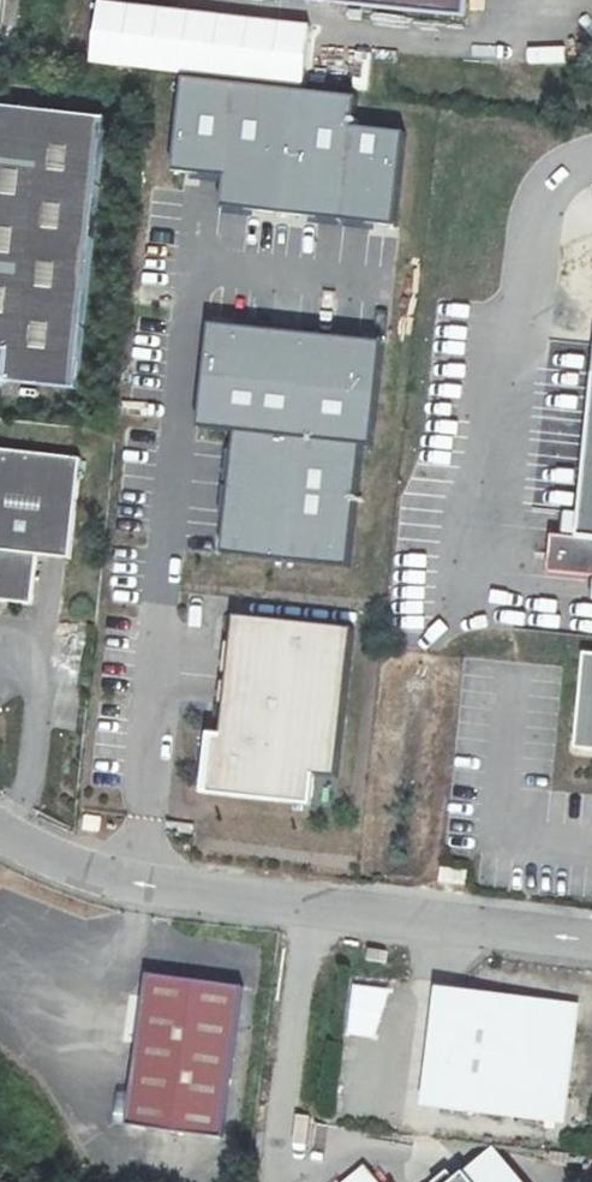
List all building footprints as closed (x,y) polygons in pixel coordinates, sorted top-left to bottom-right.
[(463,17),(465,0),(296,0),(463,17)] [(295,87),(301,26),(94,6),(88,67),(295,87)] [(564,63),(563,46),(528,48),(529,66),(564,63)] [(172,172),(225,177),(222,205),(388,222),(397,137),(343,131),(347,101),(180,84),(172,172)] [(0,108),(0,383),(76,391),(103,118),(0,108)] [(197,428),(231,431),(219,556),(342,568),(354,444),(368,446),(378,344),(207,327),(197,428)] [(579,538),(591,539),(591,409),(579,538)] [(32,605),(37,556),(70,560),(81,460),(0,451),(0,602),(32,605)] [(579,538),(552,535),(549,572),(591,576),(591,539),(579,538)] [(235,617),(222,738),(214,737),(208,796),(312,807),(315,776),(338,779),(354,630),(235,617)] [(585,654),(576,748),(591,750),(591,654),(585,654)] [(438,883),(465,885),(466,870),(440,868),(438,883)] [(390,945),(362,942),(359,963),(388,967),(390,945)] [(147,974),(132,1094),(128,1125),(224,1137),(243,986),(147,974)] [(350,986),(346,1035),(380,1038),(384,988),(350,986)] [(573,1006),(436,990),(423,1106),(560,1122),(573,1006)] [(132,1094),(118,1093),(114,1123),(128,1125),(132,1094)] [(471,1181),(520,1181),(491,1149),(463,1172),(471,1181)] [(364,1169),(348,1181),(375,1181),(364,1169)] [(463,1172),(452,1181),(471,1181),(463,1172)]
